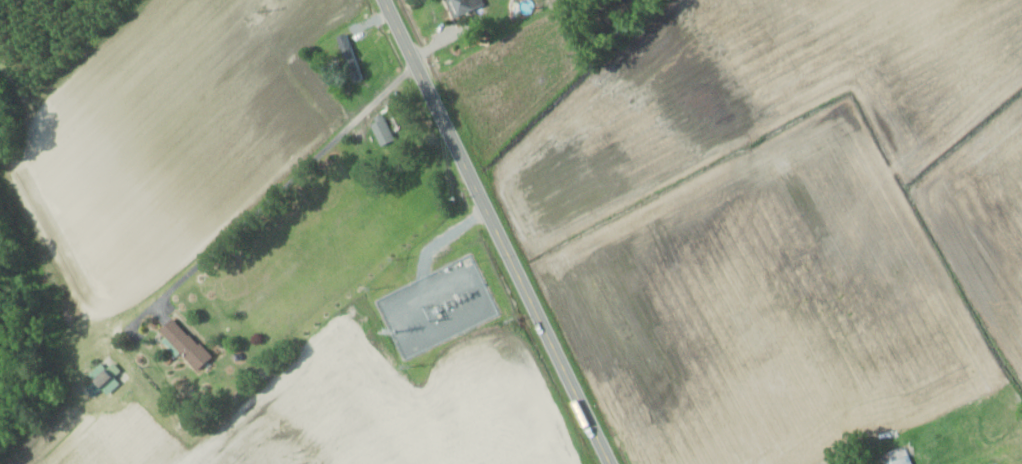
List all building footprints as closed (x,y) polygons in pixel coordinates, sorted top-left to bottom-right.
[(453,18),(483,4),(481,0),(445,0),(453,18)] [(364,78),(344,42),(336,47),(356,82),(364,78)] [(395,138),(382,113),(367,120),(380,146),(395,138)] [(193,370),(208,356),(170,317),(155,331),(193,370)] [(876,463),(912,463),(903,444),(873,457),(876,463)]
